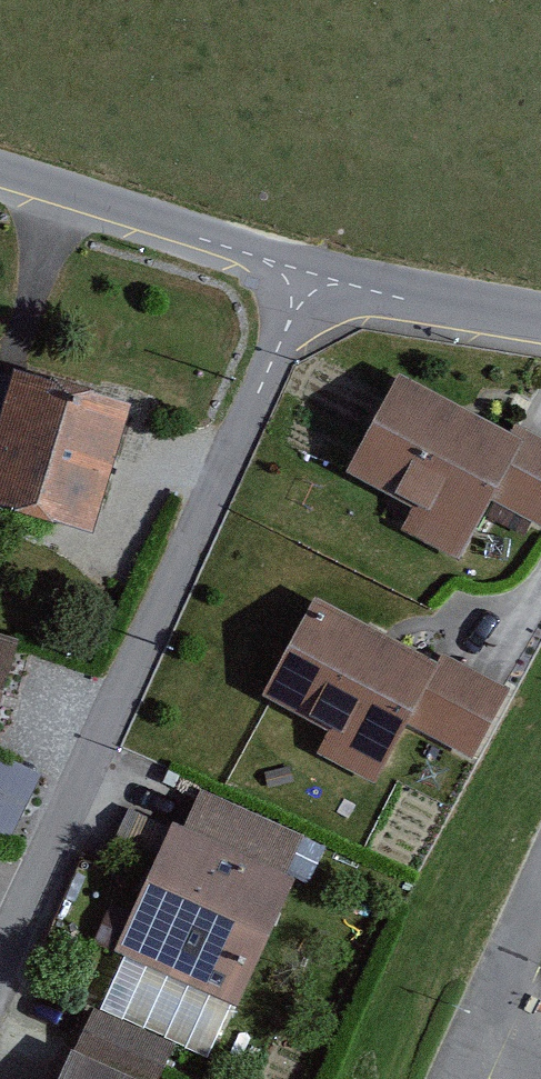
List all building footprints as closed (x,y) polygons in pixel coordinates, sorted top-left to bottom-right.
[(130,403),(11,369),(8,380),(0,407),(0,505),(94,532),(130,403)] [(401,529),(459,561),(476,529),(491,500),(523,440),(510,433),(460,406),(401,375),(392,391),(349,472),(413,506),(401,529)] [(510,433),(523,440),(491,500),(540,528),(540,436),(516,422),(510,433)] [(318,754),(374,783),(403,729),(406,723),(439,660),(396,637),(387,633),(317,596),(264,696),(272,700),(330,730),(318,754)] [(18,639),(0,634),(0,700),(15,649),(18,639)] [(443,653),(439,660),(406,723),(474,759),(510,689),(488,677),(443,653)] [(41,773),(0,755),(0,835),(12,840),(41,773)] [(183,828),(172,823),(116,950),(238,1004),(295,876),(287,872),(288,869),(302,837),(304,835),(200,789),(190,812),(183,828)] [(326,849),(302,837),(288,869),(307,881),(326,849)] [(94,1008),(75,1051),(138,1078),(159,1078),(163,1069),(175,1044),(94,1008)] [(59,1078),(138,1078),(75,1051),(72,1050),(59,1078)]
